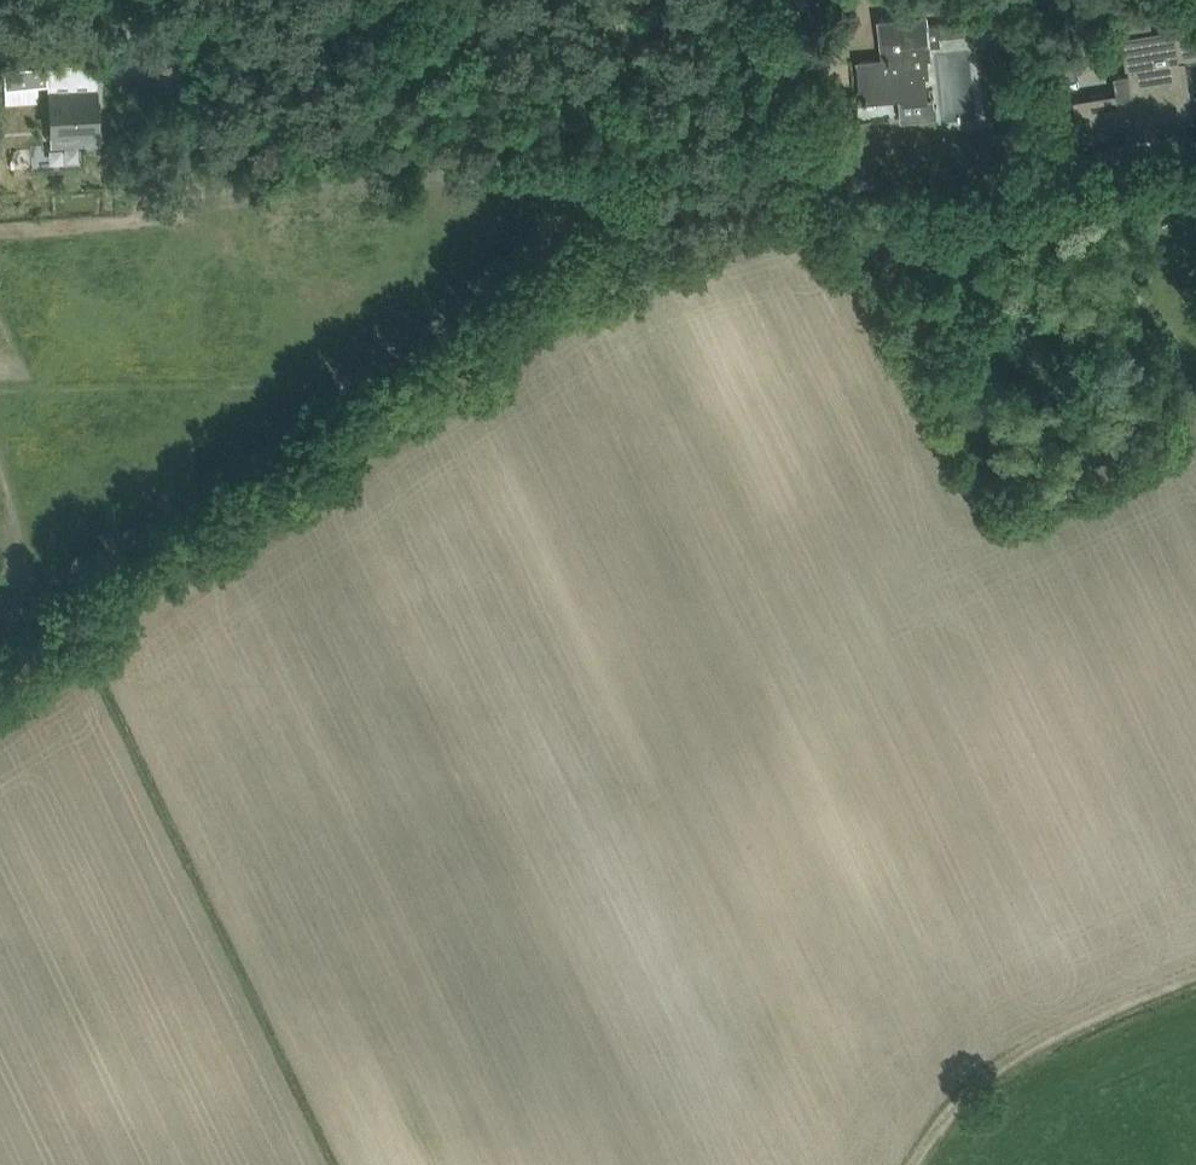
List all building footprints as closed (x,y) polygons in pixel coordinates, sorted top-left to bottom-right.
[(929,117),(927,98),(925,73),(928,73),(927,56),(931,56),(929,37),(981,33),(980,20),(927,25),(926,15),(880,20),(884,59),(860,61),(862,85),(864,98),(899,95),(902,119),(929,117)] [(1075,100),(1081,142),(1108,137),(1107,127),(1137,122),(1138,129),(1195,120),(1195,118),(1186,58),(1195,57),(1195,23),(1122,35),(1127,74),(1118,75),(1121,92),(1095,96),(1075,100)] [(3,83),(48,81),(51,143),(99,140),(95,59),(2,64),(3,83)] [(1128,141),(1093,147),(1097,166),(1132,160),(1128,141)] [(848,143),(837,144),(840,167),(850,166),(848,143)]
